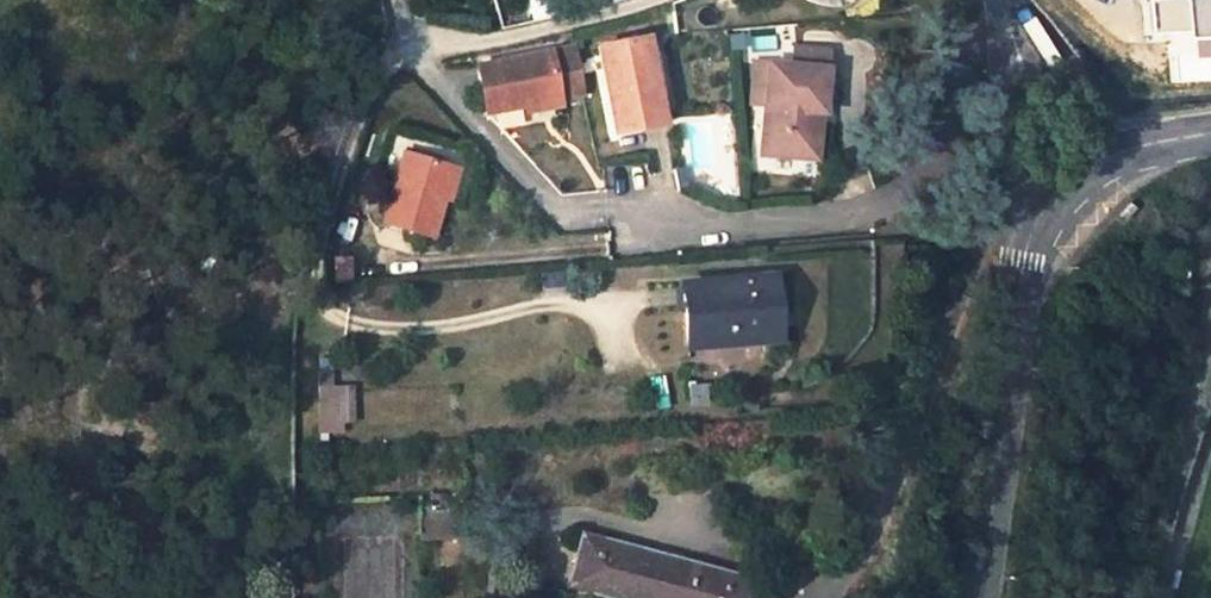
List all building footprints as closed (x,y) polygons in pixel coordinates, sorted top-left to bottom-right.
[(1150,39),(1210,37),(1210,0),(1148,0),(1150,39)] [(599,46),(615,133),(664,123),(657,84),(664,83),(658,50),(652,38),(647,36),(643,37),(599,46)] [(583,93),(574,47),(477,66),(478,68),(480,78),(486,113),(525,105),(559,99),(559,98),(583,93)] [(796,47),(794,66),(827,69),(829,50),(796,47)] [(755,62),(751,104),(766,105),(771,63),(755,62)] [(766,105),(762,154),(803,158),(808,112),(823,114),(827,69),(794,66),(771,63),(766,105)] [(559,99),(525,105),(527,113),(561,107),(559,99)] [(516,111),(490,117),(494,132),(520,126),(516,111)] [(808,112),(803,158),(818,160),(823,114),(808,112)] [(452,167),(404,153),(383,223),(431,237),(443,199),(452,167)] [(452,167),(443,199),(448,200),(457,168),(452,167)] [(687,185),(683,167),(673,169),(677,187),(687,185)] [(350,276),(350,261),(336,261),(336,275),(350,276)] [(685,287),(690,345),(774,339),(769,280),(685,287)] [(318,395),(330,395),(329,359),(318,359),(317,375),(318,395)] [(337,391),(337,395),(330,395),(318,395),(318,423),(341,422),(354,422),(353,390),(337,391)] [(341,422),(318,423),(318,434),(341,433),(341,422)] [(569,586),(617,597),(743,597),(748,581),(582,538),(569,586)]
